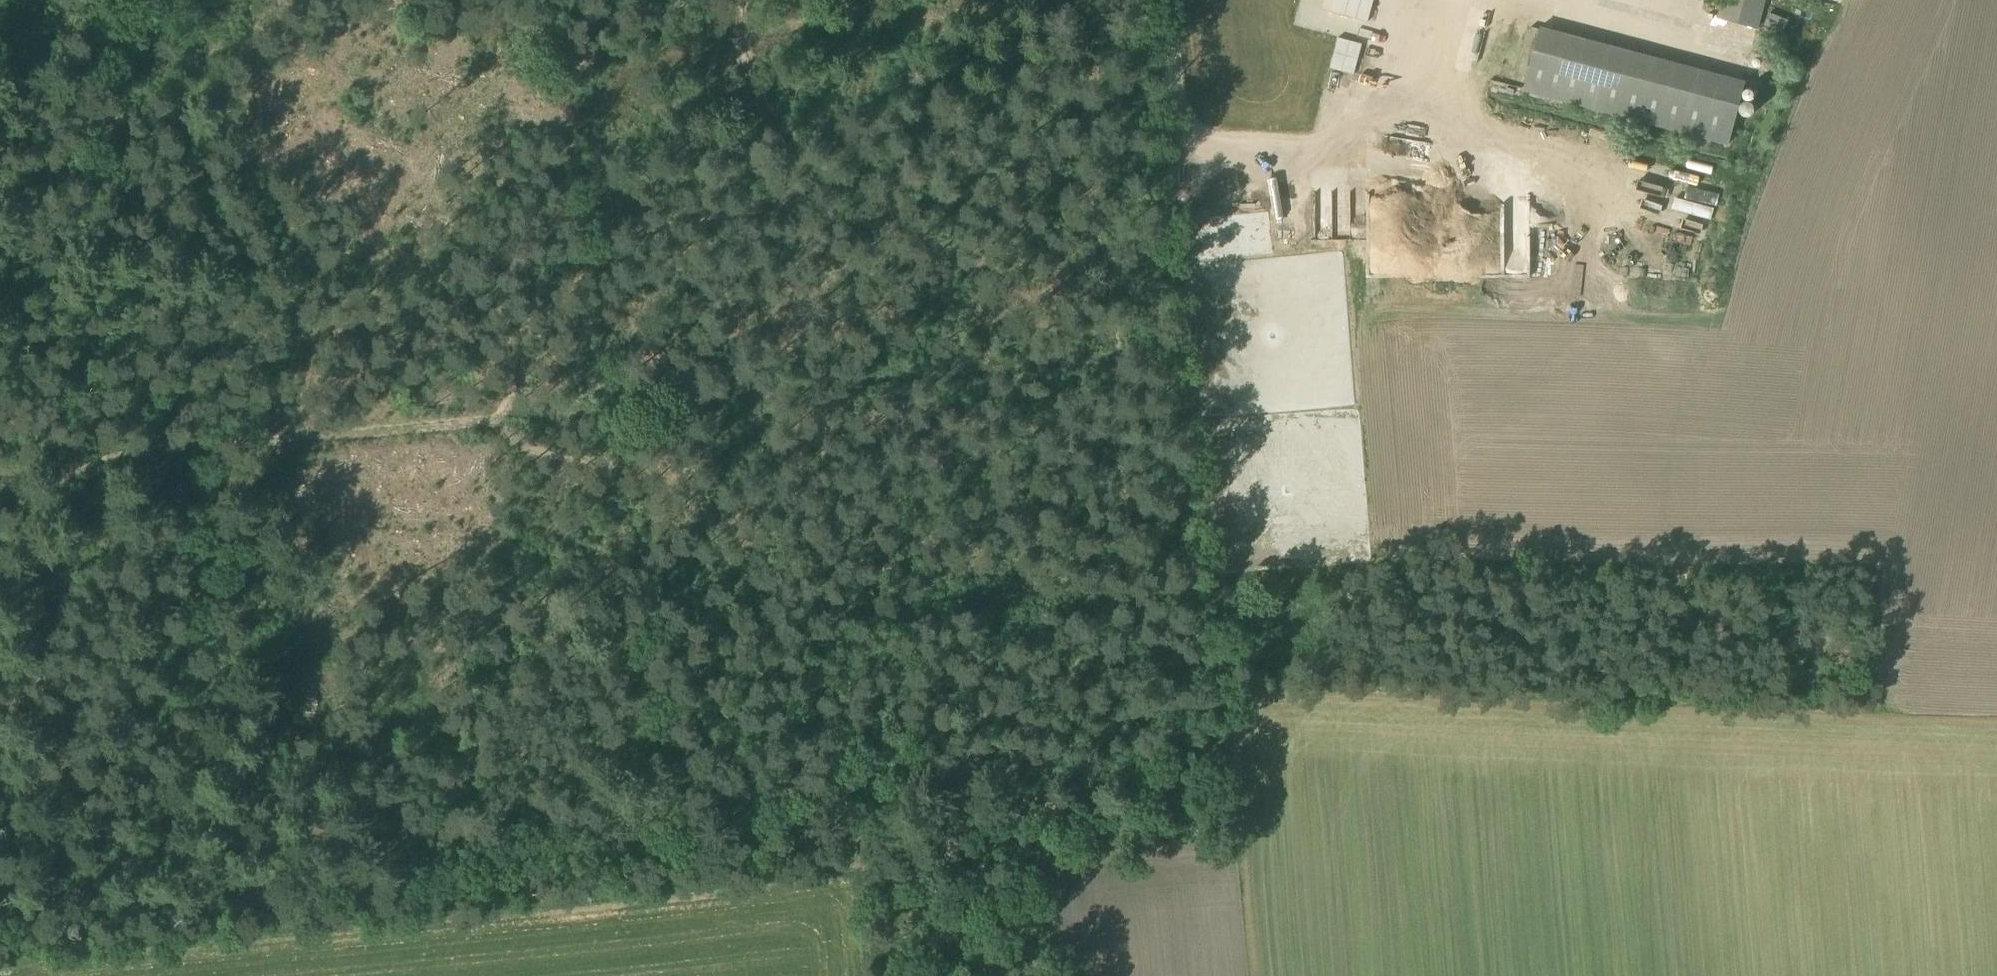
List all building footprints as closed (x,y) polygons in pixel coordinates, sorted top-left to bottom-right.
[(1321,9),(1367,22),(1373,0),(1323,0),(1321,9)] [(1533,35),(1523,97),(1730,129),(1737,82),(1606,61),(1610,36),(1578,31),(1576,42),(1533,35)] [(1362,44),(1338,38),(1329,68),(1354,75),(1362,44)] [(1546,99),(1544,108),(1569,114),(1572,105),(1546,99)]
